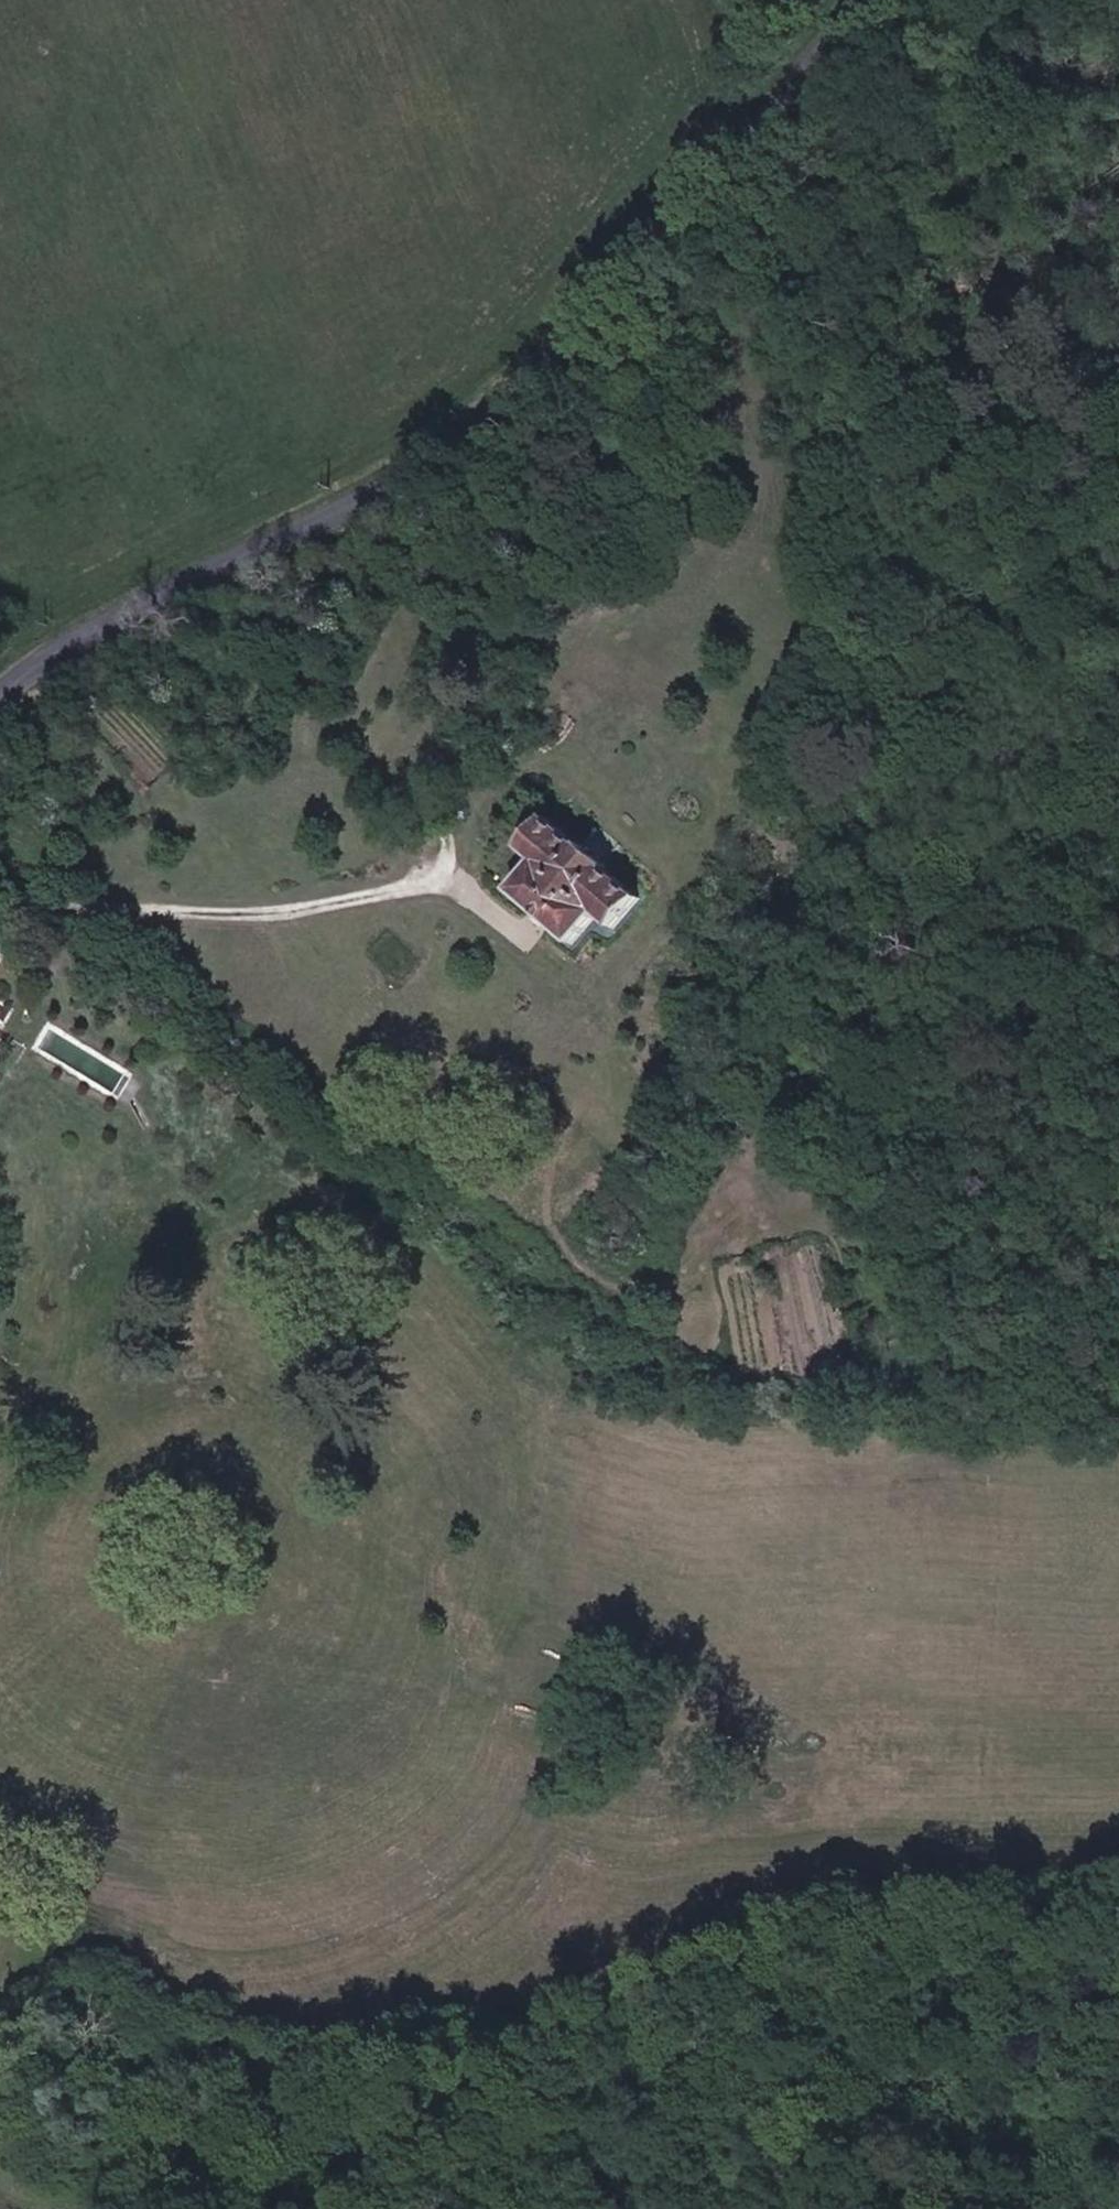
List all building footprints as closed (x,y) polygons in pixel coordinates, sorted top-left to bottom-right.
[(549,814),(524,845),(542,861),(517,890),(579,943),(604,912),(623,925),(647,897),(589,840),(584,846),(549,814)] [(9,954),(0,949),(0,970),(9,954)]
